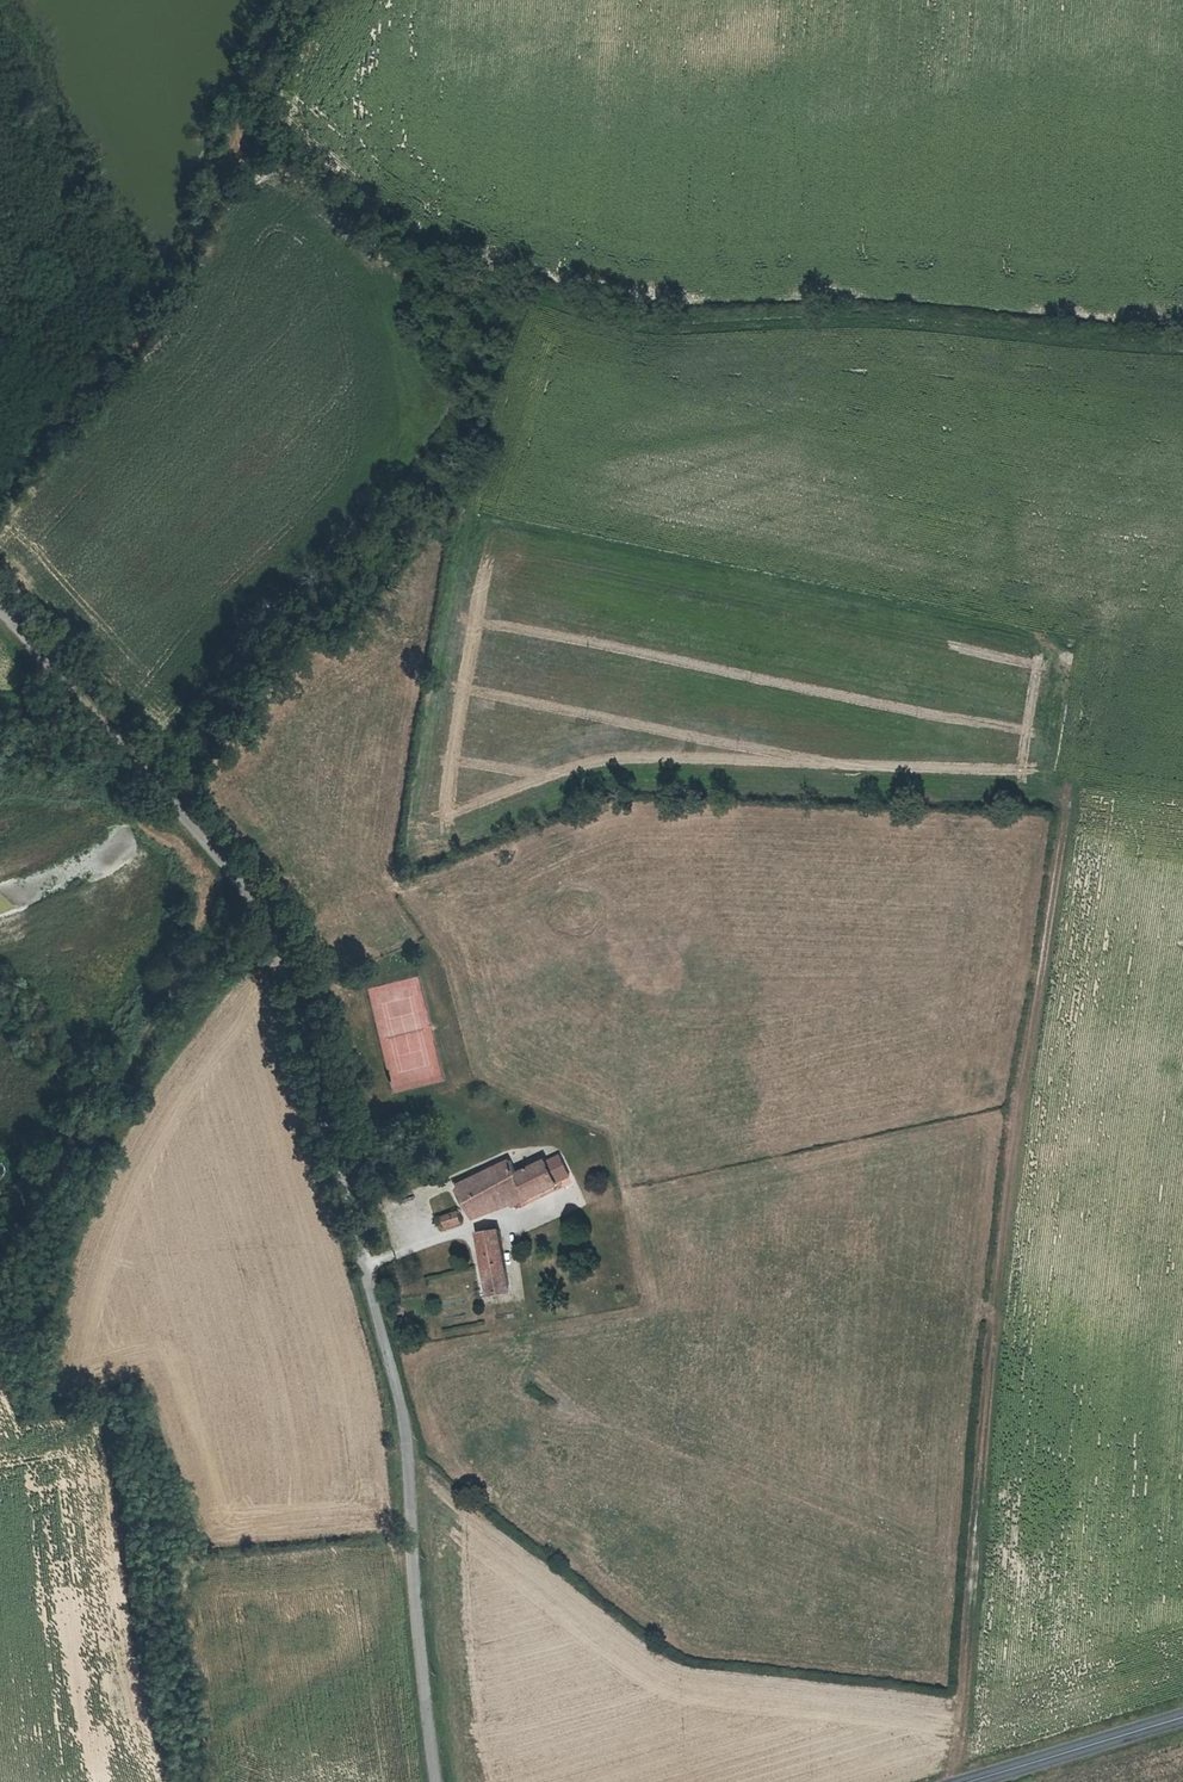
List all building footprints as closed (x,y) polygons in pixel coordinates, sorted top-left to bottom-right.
[(506,1186),(502,1174),(454,1192),(466,1228),(515,1209),(516,1210),(552,1198),(545,1174),(506,1186)] [(454,1234),(450,1222),(436,1227),(440,1239),(454,1234)] [(507,1305),(490,1244),(473,1248),(490,1310),(507,1305)]
